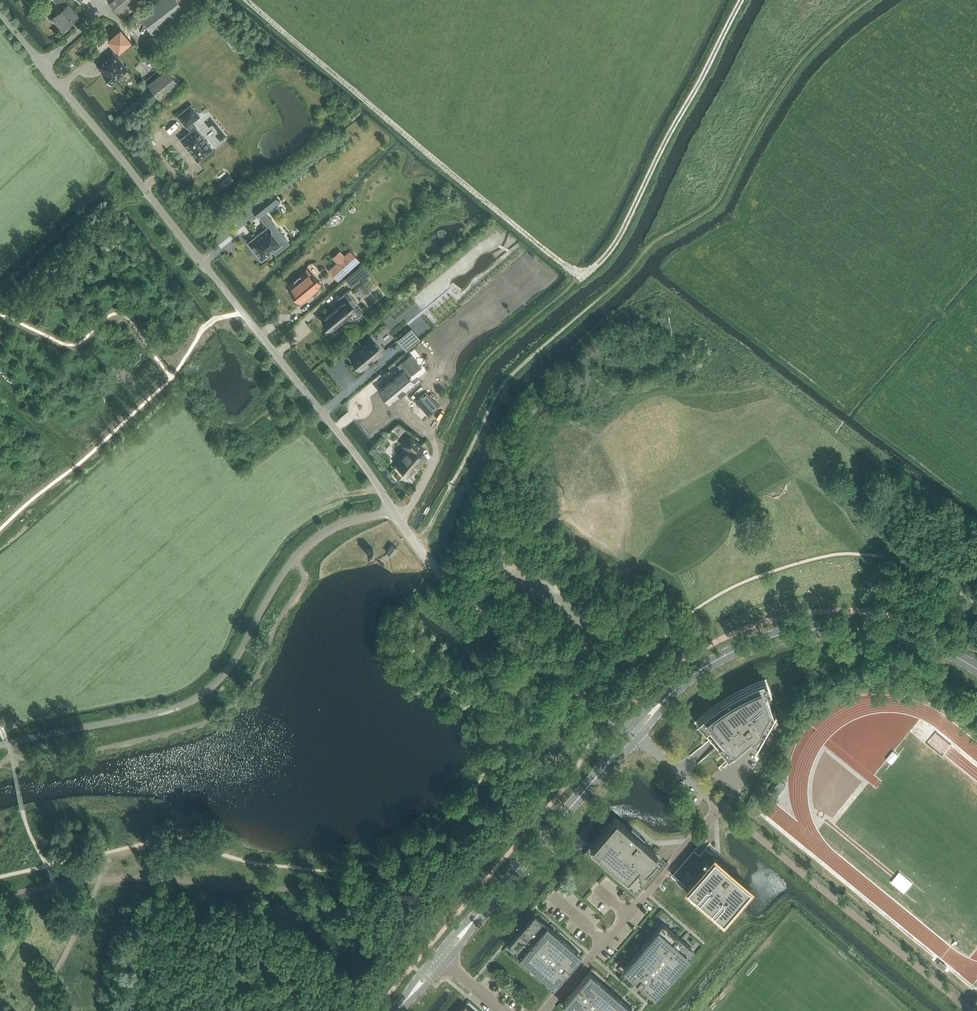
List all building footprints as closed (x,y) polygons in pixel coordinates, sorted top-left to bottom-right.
[(65,0),(53,0),(61,10),(54,16),(55,17),(52,20),(58,27),(62,24),(67,30),(77,21),(75,18),(78,15),(65,0)] [(133,8),(143,0),(112,0),(109,2),(121,18),(133,8)] [(152,35),(184,11),(176,0),(158,0),(137,16),(152,35)] [(121,28),(111,37),(119,47),(129,38),(121,28)] [(103,75),(111,84),(128,69),(112,52),(97,65),(101,70),(100,71),(104,74),(103,75)] [(147,84),(160,100),(179,84),(166,69),(147,84)] [(180,139),(197,161),(212,149),(195,127),(195,128),(191,123),(200,116),(191,105),(177,116),(186,127),(187,126),(191,131),(180,139)] [(250,205),(259,216),(279,200),(271,189),(250,205)] [(248,243),(262,261),(273,252),(275,255),(290,244),(266,213),(260,217),(268,227),(248,243)] [(329,271),(338,280),(358,261),(350,252),(329,271)] [(366,275),(359,266),(344,278),(351,287),(366,275)] [(307,270),(289,284),(293,289),(291,291),(298,300),(300,298),(302,300),(317,287),(316,286),(319,283),(310,272),(309,273),(307,270)] [(322,319),(331,330),(340,322),(344,327),(364,311),(347,290),(337,299),(341,303),(322,319)] [(419,339),(410,329),(397,340),(406,350),(419,339)] [(373,359),(378,355),(381,352),(371,340),(351,357),(361,370),(369,363),(369,364),(370,363),(371,362),(373,360),(373,361),(374,360),(373,359)] [(402,370),(380,389),(390,401),(399,394),(399,395),(405,390),(404,389),(413,382),(408,377),(408,376),(418,368),(408,356),(398,365),(402,370)] [(414,401),(427,415),(438,405),(425,391),(414,401)] [(397,465),(409,476),(416,467),(418,468),(426,459),(419,453),(423,449),(410,437),(403,445),(409,450),(397,465)] [(401,499),(406,503),(410,499),(404,495),(401,499)] [(392,544),(386,552),(387,552),(389,553),(391,555),(397,548),(394,546),(393,545),(392,544)] [(717,750),(725,759),(752,736),(758,739),(753,748),(754,749),(775,711),(774,711),(773,713),(765,693),(770,691),(766,679),(756,683),(741,690),(727,697),(714,706),(701,716),(694,722),(709,740),(717,750)] [(709,740),(690,756),(694,761),(697,766),(717,750),(709,740)] [(770,793),(775,797),(776,798),(786,785),(785,785),(780,780),(770,793)] [(637,897),(667,862),(643,842),(645,840),(631,828),(629,830),(615,818),(585,852),(637,897)] [(694,850),(672,874),(672,875),(675,877),(677,879),(678,880),(686,886),(690,890),(697,896),(711,908),(717,913),(722,918),(724,915),(733,904),(736,902),(740,897),(746,890),(749,886),(741,878),(738,876),(736,874),(733,871),(730,869),(716,857),(706,848),(705,848),(699,854),(694,850)] [(556,983),(579,957),(573,952),(575,950),(546,924),(543,927),(532,917),(510,943),(515,948),(513,951),(548,981),(550,979),(556,983)] [(659,991),(689,956),(686,954),(691,948),(665,925),(655,936),(653,934),(627,963),(623,969),(625,971),(651,994),(656,988),(659,991)] [(937,965),(941,968),(943,970),(947,966),(940,961),(937,965)] [(624,1006),(626,1004),(595,977),(589,972),(564,1000),(570,1006),(568,1008),(571,1010),(629,1010),(624,1006)]
